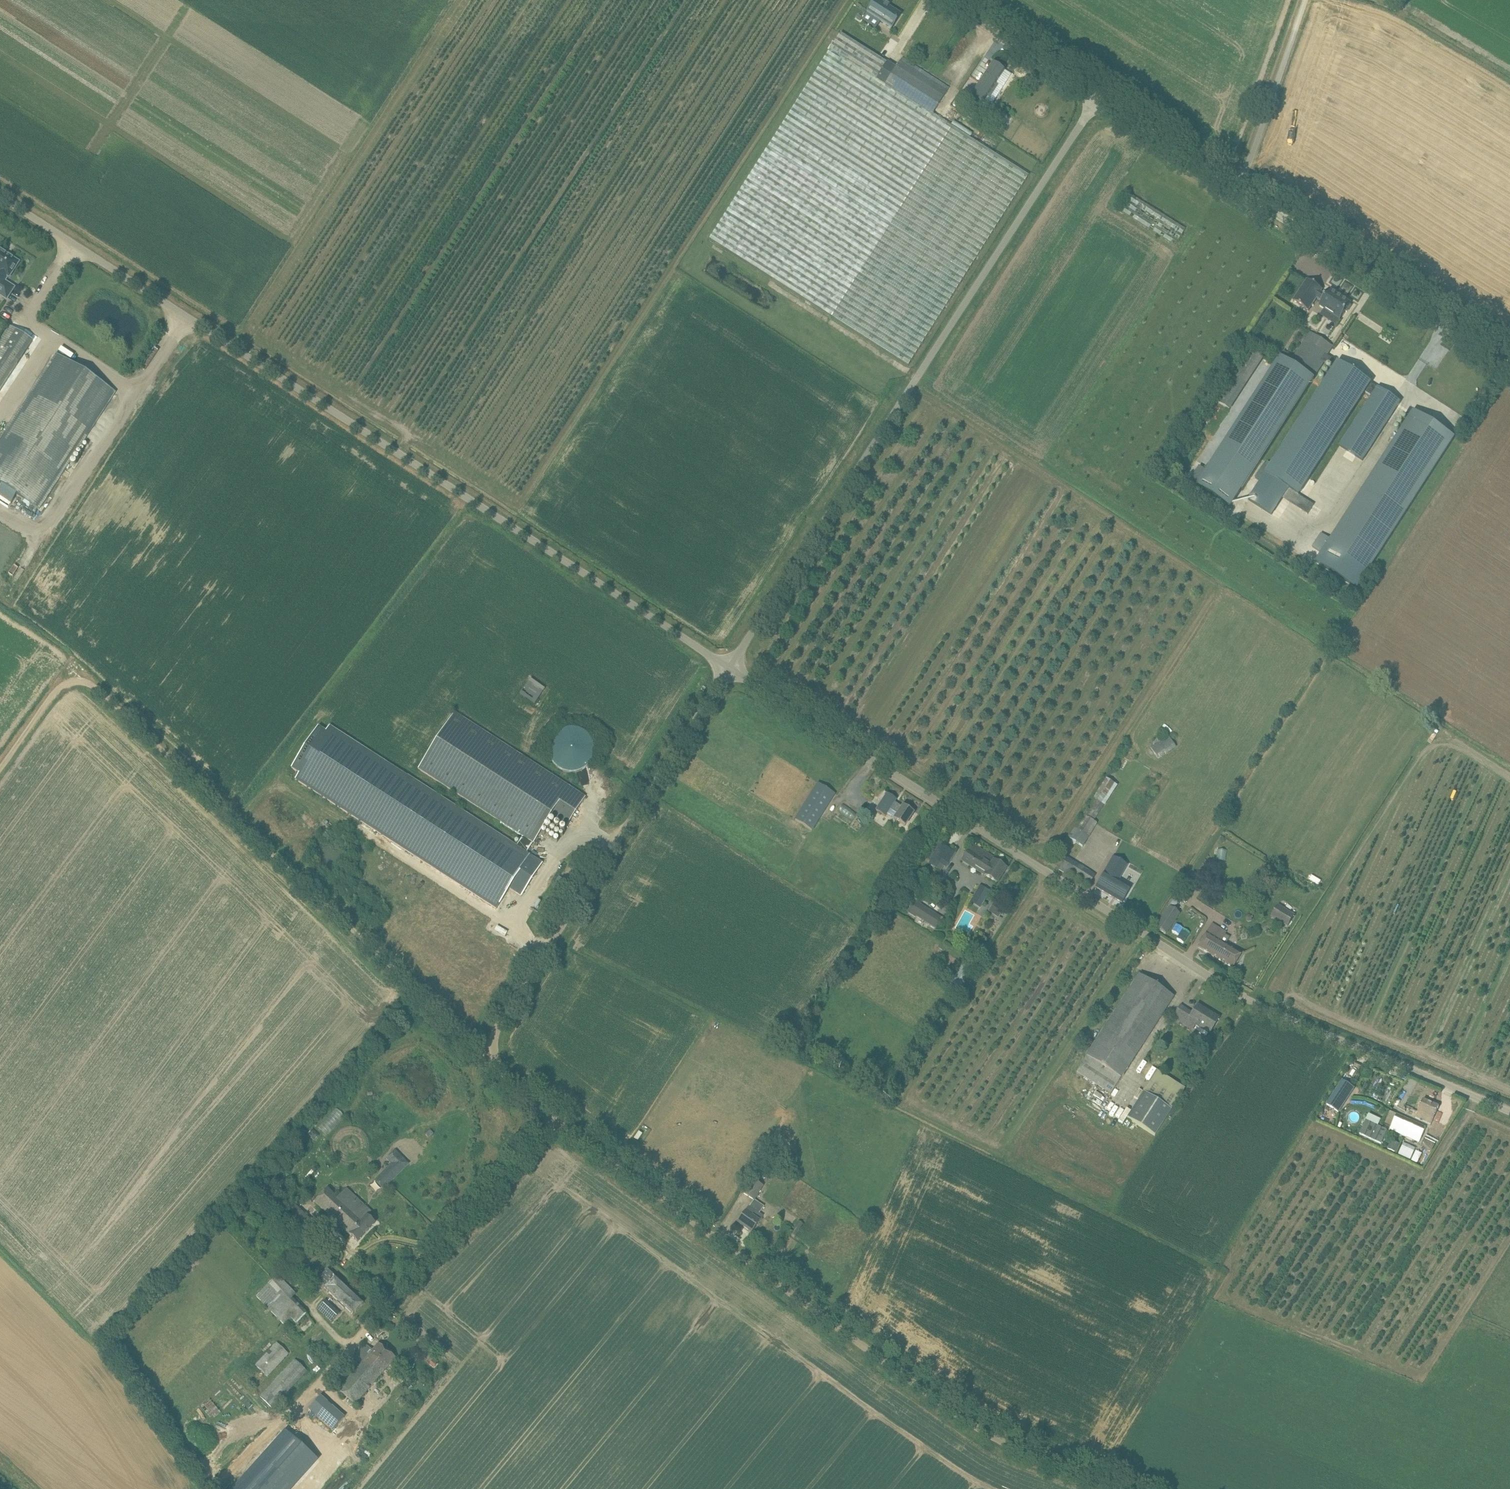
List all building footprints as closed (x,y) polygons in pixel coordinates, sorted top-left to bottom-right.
[(881,21),(892,28),(901,14),(880,0),(875,0),(867,12),(862,20),(876,29),(881,21)] [(887,62),(874,54),(841,33),(836,41),(830,50),(768,147),(709,240),(831,318),(899,360),(908,365),(1028,175),(1020,169),(932,115),(949,88),(902,58),(896,67),(887,62)] [(992,62),(970,96),(982,104),(987,96),(990,98),(999,85),(995,83),(1004,70),(992,62)] [(1020,121),(1010,115),(1005,122),(1015,128),(1020,121)] [(1175,246),(1185,229),(1128,194),(1118,210),(1175,246)] [(0,250),(0,295),(7,299),(14,287),(5,281),(8,276),(9,277),(19,262),(0,250)] [(1323,289),(1307,279),(1293,300),(1309,310),(1317,298),(1322,301),(1319,306),(1332,314),(1332,313),(1332,312),(1341,318),(1340,319),(1340,318),(1339,319),(1340,320),(1346,311),(1347,312),(1351,306),(1350,305),(1351,303),(1330,289),(1326,295),(1321,292),(1323,289)] [(0,339),(0,397),(34,338),(8,324),(0,339)] [(1199,483),(1197,486),(1230,507),(1256,467),(1324,361),(1333,367),(1271,464),(1268,469),(1266,472),(1265,473),(1266,474),(1289,488),(1297,493),(1299,495),(1365,392),(1372,396),(1339,447),(1363,462),(1401,402),(1394,398),(1394,397),(1371,383),(1361,377),(1361,376),(1338,361),(1338,362),(1331,357),(1331,356),(1328,354),(1328,355),(1323,352),(1329,343),(1311,332),(1305,340),(1300,349),(1294,358),(1284,351),(1209,468),(1206,466),(1204,469),(1203,470),(1206,472),(1204,475),(1199,483)] [(1251,349),(1217,401),(1225,405),(1223,408),(1228,411),(1230,408),(1231,409),(1247,384),(1246,383),(1263,357),(1251,349)] [(55,355),(0,440),(0,483),(3,485),(0,489),(0,502),(8,507),(11,503),(12,503),(17,495),(39,509),(115,394),(55,355)] [(1331,539),(1327,545),(1335,550),(1330,558),(1338,564),(1343,555),(1368,571),(1455,437),(1414,410),(1331,539)] [(520,694),(535,704),(545,688),(530,678),(520,694)] [(418,768),(523,836),(533,843),(550,817),(566,827),(585,797),(455,712),(418,768)] [(300,773),(296,779),(497,908),(510,888),(522,896),(543,863),(329,726),(326,732),(318,727),(292,768),(300,773)] [(564,728),(560,730),(554,735),(552,738),(550,743),(549,751),(549,755),(552,760),(555,765),(558,768),(564,771),(567,772),(571,772),(573,772),(577,771),(581,770),(586,767),(587,766),(591,761),(593,756),(594,750),(594,746),(592,740),(590,737),(588,734),(585,731),(581,729),(576,727),(572,727),(564,728)] [(1175,746),(1173,742),(1168,735),(1151,747),(1158,758),(1175,746)] [(812,830),(835,794),(835,793),(818,783),(795,819),(812,830)] [(905,826),(908,821),(914,813),(903,806),(902,807),(895,802),(897,799),(887,793),(876,810),(885,816),(890,809),(898,814),(895,818),(905,826)] [(1093,799),(1090,804),(1100,811),(1102,808),(1104,805),(1093,799)] [(1083,815),(1069,837),(1082,846),(1097,823),(1093,821),(1083,815)] [(935,839),(923,857),(926,859),(930,862),(929,864),(941,872),(944,866),(946,867),(956,852),(948,848),(935,839)] [(979,871),(990,855),(973,844),(967,852),(962,860),(979,871)] [(1218,860),(1226,860),(1226,849),(1218,849),(1218,860)] [(997,882),(1000,876),(1006,868),(994,860),(995,859),(990,855),(979,871),(997,882)] [(1088,887),(1093,879),(1096,875),(1067,857),(1059,869),(1088,887)] [(1122,902),(1127,893),(1130,888),(1117,881),(1127,864),(1114,857),(1096,887),(1122,902)] [(990,891),(980,886),(970,903),(980,909),(990,891)] [(941,918),(922,907),(914,902),(908,911),(916,916),(916,915),(936,927),(941,918)] [(1005,909),(994,902),(989,911),(999,918),(1005,909)] [(1288,926),(1295,914),(1279,904),(1272,916),(1288,926)] [(1166,933),(1180,913),(1170,906),(1156,927),(1166,933)] [(1179,934),(1177,939),(1185,943),(1192,930),(1176,923),(1171,931),(1179,934)] [(1212,924),(1198,947),(1233,967),(1240,955),(1233,950),(1234,949),(1233,948),(1229,945),(1228,945),(1226,947),(1220,943),(1226,932),(1212,924)] [(1111,1093),(1168,1005),(1173,996),(1139,974),(1077,1071),(1111,1093)] [(1209,1033),(1214,1026),(1219,1018),(1209,1012),(1209,1013),(1197,1006),(1193,1013),(1181,1005),(1173,1017),(1192,1029),(1195,1024),(1209,1033)] [(1143,1092),(1126,1118),(1155,1136),(1172,1110),(1172,1109),(1185,1088),(1156,1070),(1142,1092),(1143,1092)] [(1355,1088),(1343,1080),(1327,1105),(1339,1112),(1355,1088)] [(1407,1100),(1404,1106),(1406,1107),(1406,1108),(1420,1115),(1414,1129),(1423,1133),(1423,1134),(1435,1139),(1442,1123),(1430,1117),(1430,1118),(1427,1117),(1433,1103),(1426,1100),(1426,1099),(1420,1096),(1419,1097),(1412,1094),(1409,1101),(1407,1100)] [(1366,1120),(1360,1134),(1382,1144),(1388,1130),(1379,1126),(1366,1120)] [(1399,1154),(1412,1159),(1417,1148),(1405,1142),(1399,1154)] [(391,1164),(379,1175),(388,1185),(389,1184),(409,1163),(396,1150),(386,1159),(391,1164)] [(754,1200),(760,1190),(762,1185),(751,1179),(742,1193),(754,1200)] [(328,1188),(315,1202),(350,1234),(349,1234),(358,1242),(375,1223),(367,1215),(371,1212),(366,1207),(365,1207),(346,1189),(338,1198),(328,1188)] [(759,1221),(763,1216),(749,1206),(746,1211),(738,1223),(752,1232),(760,1221),(759,1221)] [(803,1223),(798,1220),(790,1233),(795,1236),(803,1223)] [(364,1303),(356,1296),(328,1269),(317,1280),(338,1300),(337,1302),(344,1309),(346,1308),(353,1314),(364,1303)] [(301,1308),(287,1294),(270,1310),(284,1324),(301,1308)] [(334,1320),(340,1313),(325,1299),(320,1306),(334,1320)] [(267,1376),(289,1353),(277,1342),(256,1364),(266,1375),(267,1376)] [(372,1350),(366,1345),(355,1357),(362,1363),(339,1390),(355,1405),(396,1357),(379,1343),(372,1350)] [(272,1408),(307,1370),(295,1359),(260,1397),(272,1408)] [(309,1409),(333,1430),(344,1417),(320,1396),(309,1409)] [(261,1457),(288,1481),(313,1454),(291,1435),(285,1430),(261,1457)]
